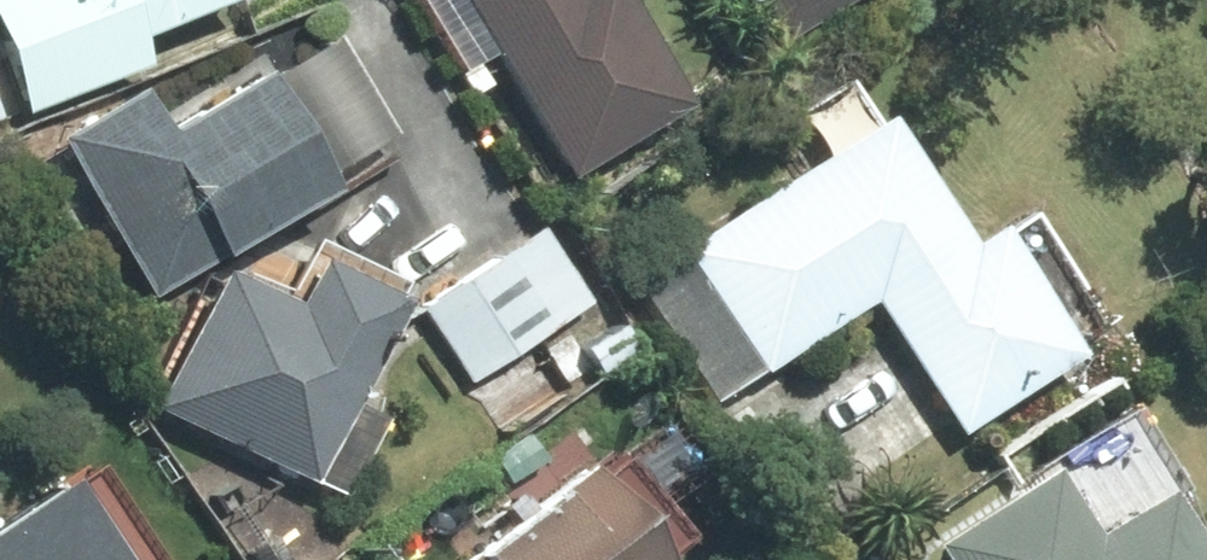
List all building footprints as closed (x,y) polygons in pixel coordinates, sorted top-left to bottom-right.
[(37,112),(159,64),(150,39),(251,0),(0,0),(0,17),(37,112)] [(583,174),(701,102),(639,0),(477,0),(583,174)] [(788,43),(858,0),(762,0),(788,43)] [(154,84),(63,137),(158,300),(345,192),(334,172),(388,141),(332,45),(279,76),(276,72),(180,128),(154,84)] [(964,244),(888,125),(631,286),(706,406),(872,302),(917,374),(957,437),(1086,357),(1001,221),(964,244)] [(428,314),(475,384),(596,303),(548,233),(428,314)] [(419,301),(408,296),(414,283),(326,239),(294,302),(235,273),(167,407),(353,500),(394,418),(367,404),(419,301)] [(1114,418),(928,541),(940,559),(1206,559),(1206,558),(1114,418)] [(677,540),(656,516),(596,448),(469,559),(655,559),(677,540)] [(91,481),(0,544),(0,559),(145,559),(91,481)]
